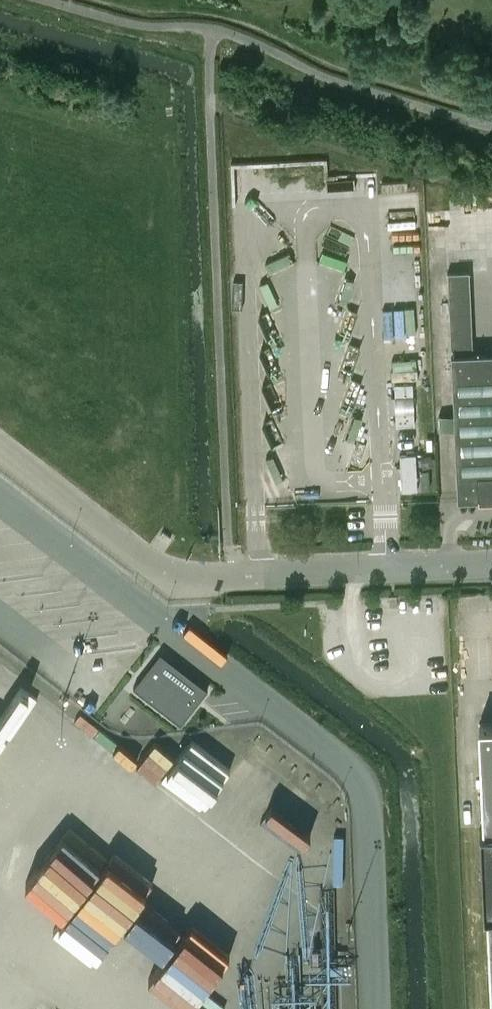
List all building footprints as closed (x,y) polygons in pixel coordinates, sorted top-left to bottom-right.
[(479,500),(491,499),(491,352),(474,353),(470,271),(448,271),(458,499),(479,498),(479,500)] [(416,336),(415,308),(381,309),(382,337),(416,336)] [(397,426),(415,425),(413,383),(395,384),(397,426)] [(416,454),(400,454),(402,490),(418,489),(416,454)] [(208,689),(196,680),(196,681),(169,661),(165,666),(157,660),(150,669),(148,668),(134,687),(181,724),(208,689)] [(480,725),(485,829),(481,829),(484,913),(488,913),(491,993),(491,724),(480,725)] [(300,843),(335,796),(244,730),(219,765),(176,734),(153,765),(108,733),(88,760),(132,792),(137,784),(222,845),(250,807),(300,843)] [(84,819),(22,905),(109,969),(157,903),(117,874),(132,854),(84,819)] [(292,907),(346,904),(343,849),(289,853),(292,907)] [(319,912),(298,913),(299,961),(320,961),(319,912)] [(341,992),(341,969),(299,968),(298,991),(341,992)]
